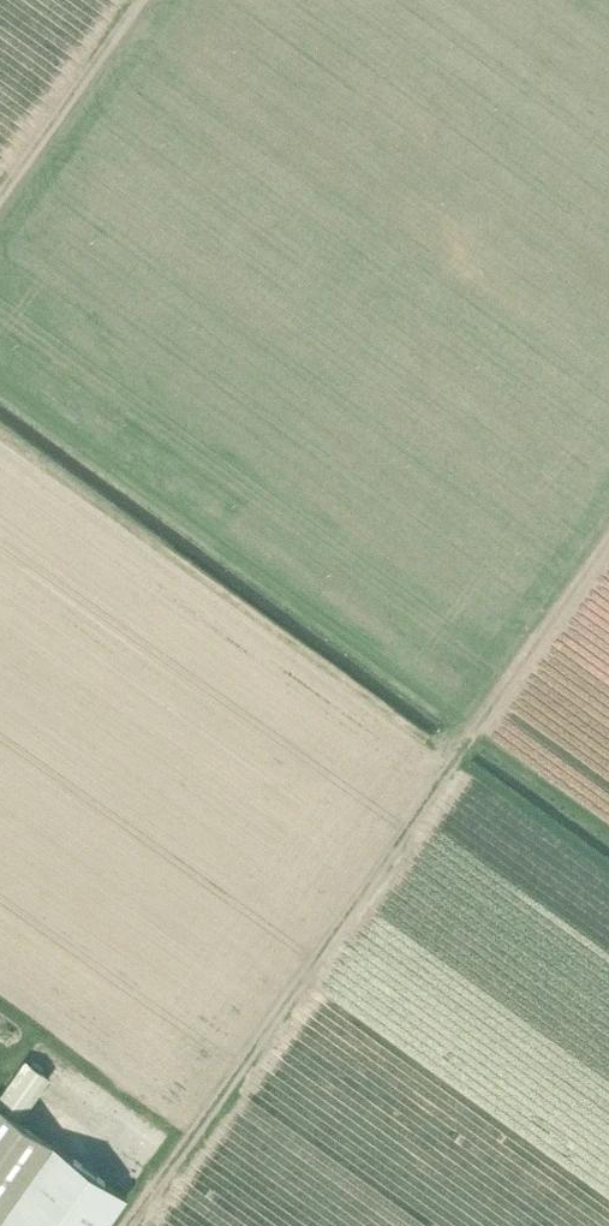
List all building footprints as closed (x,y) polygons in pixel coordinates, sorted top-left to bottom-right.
[(0,1093),(0,1105),(21,1118),(50,1077),(24,1059),(0,1093)] [(0,1105),(0,1215),(52,1141),(0,1105)] [(52,1141),(0,1215),(0,1225),(104,1225),(127,1193),(52,1141)]
